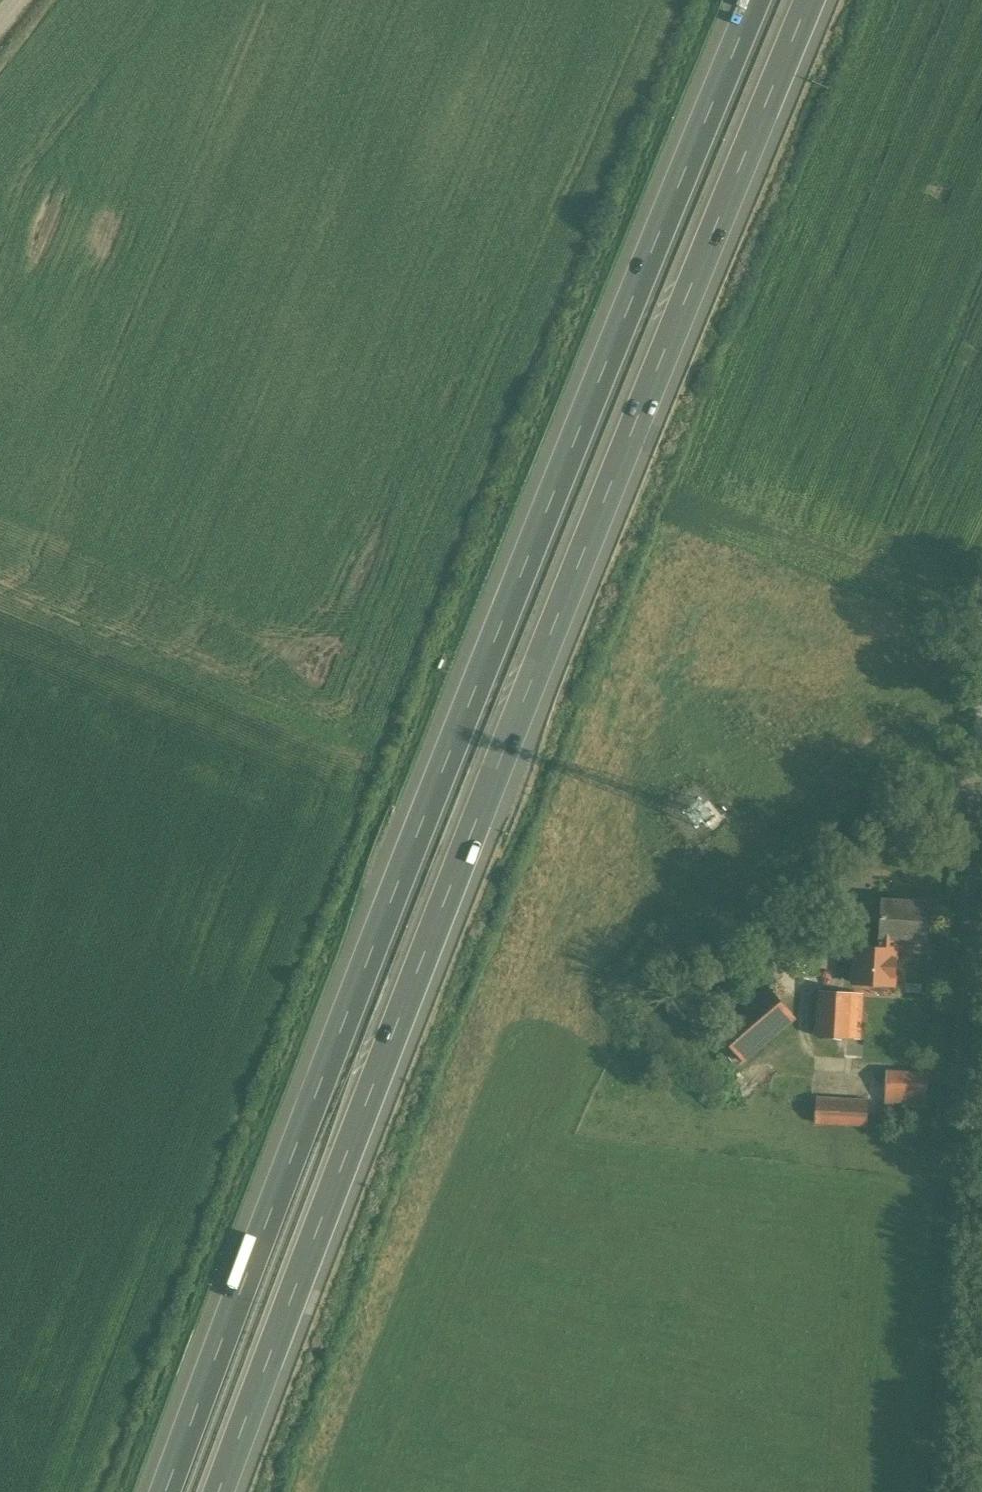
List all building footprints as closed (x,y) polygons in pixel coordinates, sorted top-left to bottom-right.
[(938,891),(893,889),(892,923),(936,925),(938,891)] [(857,983),(824,981),(821,1027),(854,1030),(853,1044),(896,1047),(904,943),(860,940),(857,983)] [(770,976),(723,1015),(749,1047),(797,1008),(770,976)] [(889,1071),(887,1104),(924,1106),(926,1072),(889,1071)] [(816,1099),(815,1124),(868,1126),(869,1100),(816,1099)]
